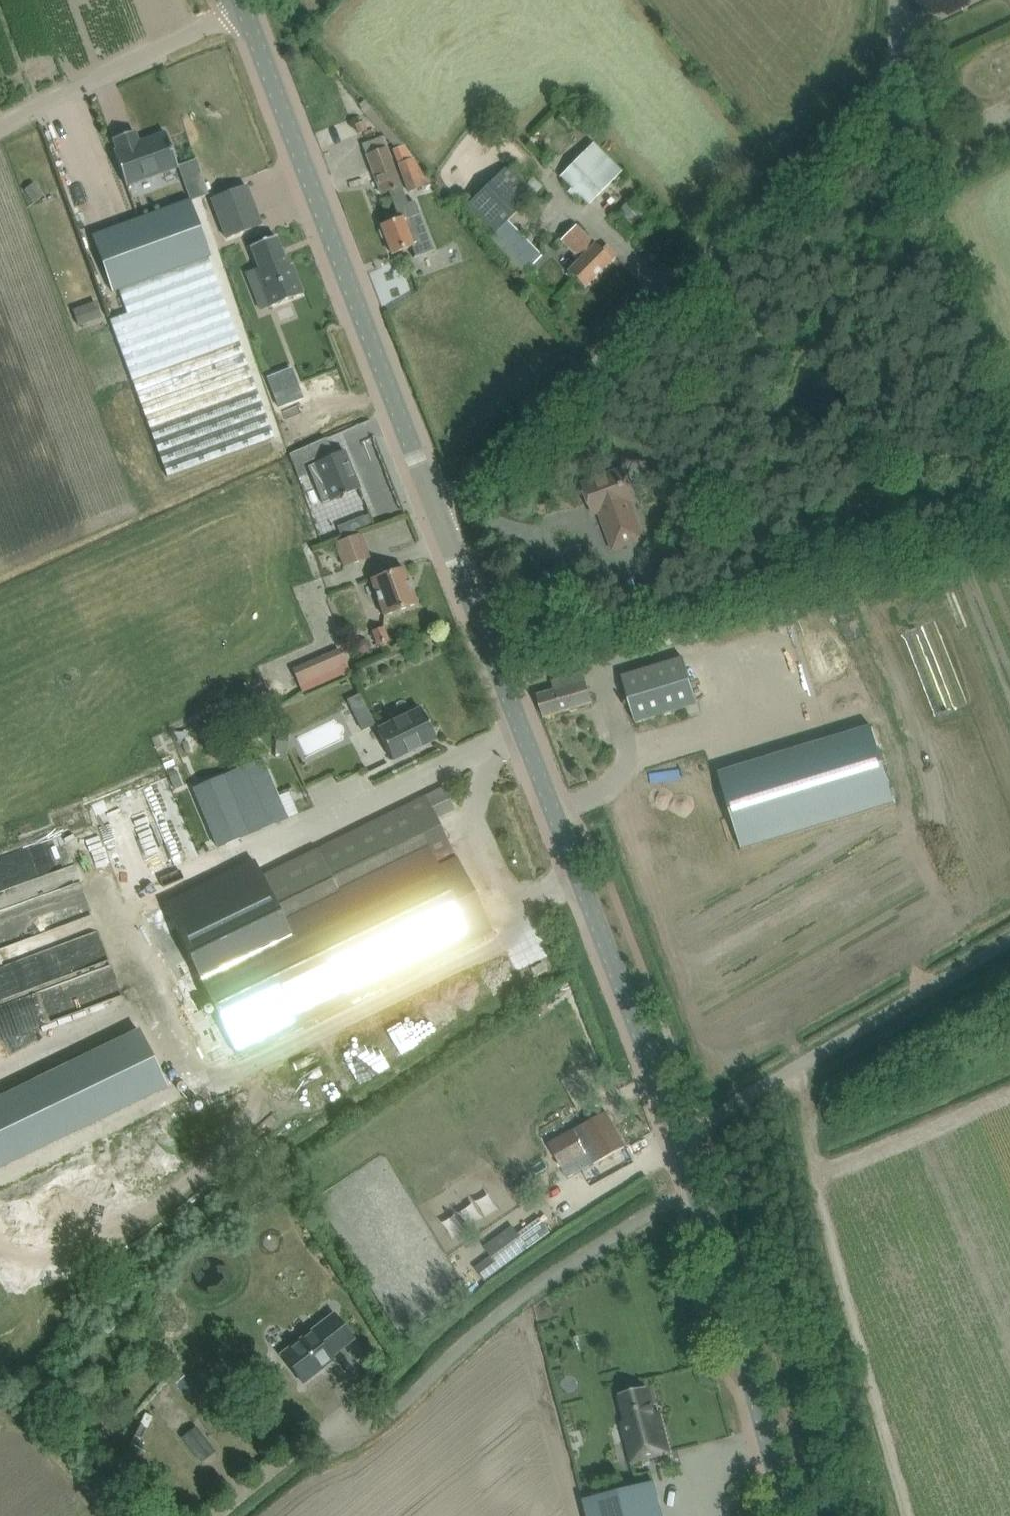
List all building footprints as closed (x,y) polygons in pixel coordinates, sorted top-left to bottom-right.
[(113,138),(117,150),(113,151),(126,185),(178,166),(165,132),(138,142),(134,131),(113,138)] [(560,176),(589,204),(621,172),(593,143),(560,176)] [(419,196),(427,217),(442,211),(435,191),(437,190),(409,151),(404,146),(393,150),(409,190),(421,186),(424,195),(419,196)] [(401,186),(387,147),(366,155),(381,194),(388,191),(401,186)] [(488,238),(523,274),(542,256),(506,221),(535,193),(507,165),(467,205),(494,233),(488,238)] [(207,194),(203,179),(185,186),(190,199),(190,200),(207,194)] [(35,182),(25,189),(35,203),(44,196),(35,182)] [(246,185),(211,198),(227,238),(261,225),(246,185)] [(423,225),(414,201),(408,203),(401,186),(388,191),(399,219),(381,225),(392,253),(411,246),(415,256),(414,256),(414,257),(434,250),(434,249),(432,249),(423,225)] [(118,289),(208,257),(210,256),(190,200),(190,199),(92,235),(112,291),(118,289)] [(580,259),(567,271),(583,288),(616,255),(606,245),(601,250),(576,225),(561,240),(580,259)] [(276,236),(250,246),(256,262),(262,276),(258,278),(269,307),(282,301),(282,300),(288,298),(289,299),(303,293),(292,265),(288,267),(276,236)] [(274,438),(208,257),(118,289),(127,314),(111,321),(132,380),(167,476),(274,438)] [(97,303),(74,311),(79,325),(102,317),(97,303)] [(309,445),(289,454),(298,478),(306,475),(302,464),(315,458),(309,445)] [(329,457),(308,467),(323,503),(360,487),(353,470),(338,477),(329,457)] [(583,484),(589,502),(592,501),(597,513),(600,512),(613,549),(643,538),(630,501),(633,499),(622,469),(583,484)] [(364,515),(357,518),(361,528),(368,525),(364,515)] [(404,568),(372,578),(384,614),(416,604),(404,568)] [(622,677),(636,723),(698,704),(692,684),(722,675),(718,664),(742,657),(737,642),(622,677)] [(301,684),(304,691),(344,674),(341,667),(347,665),(340,648),(293,668),(300,685),(301,684)] [(593,703),(584,672),(552,681),(555,690),(537,695),(543,717),(593,703)] [(362,694),(348,701),(363,732),(377,726),(362,694)] [(435,739),(420,708),(377,729),(392,760),(435,739)] [(872,726),(718,773),(742,849),(895,803),(872,726)] [(193,787),(218,847),(287,818),(262,758),(193,787)] [(190,958),(235,1053),(236,1054),(491,931),(436,818),(454,810),(444,788),(262,877),(294,943),(204,986),(191,958),(190,958)] [(0,1097),(0,1168),(166,1087),(138,1030),(0,1097)] [(589,1154),(594,1164),(626,1146),(607,1112),(549,1144),(562,1169),(589,1154)] [(492,1255),(501,1268),(538,1242),(530,1232),(520,1239),(512,1227),(485,1246),(488,1251),(492,1255)] [(501,1268),(492,1255),(476,1267),(486,1280),(501,1268)] [(333,1314),(281,1354),(303,1383),(333,1360),(331,1356),(353,1339),(333,1314)] [(667,1451),(657,1412),(654,1413),(647,1387),(620,1394),(627,1422),(633,1420),(638,1438),(627,1441),(632,1460),(667,1451)] [(214,1451),(196,1428),(183,1437),(201,1461),(214,1451)] [(653,1482),(584,1500),(588,1515),(662,1515),(653,1482)]
